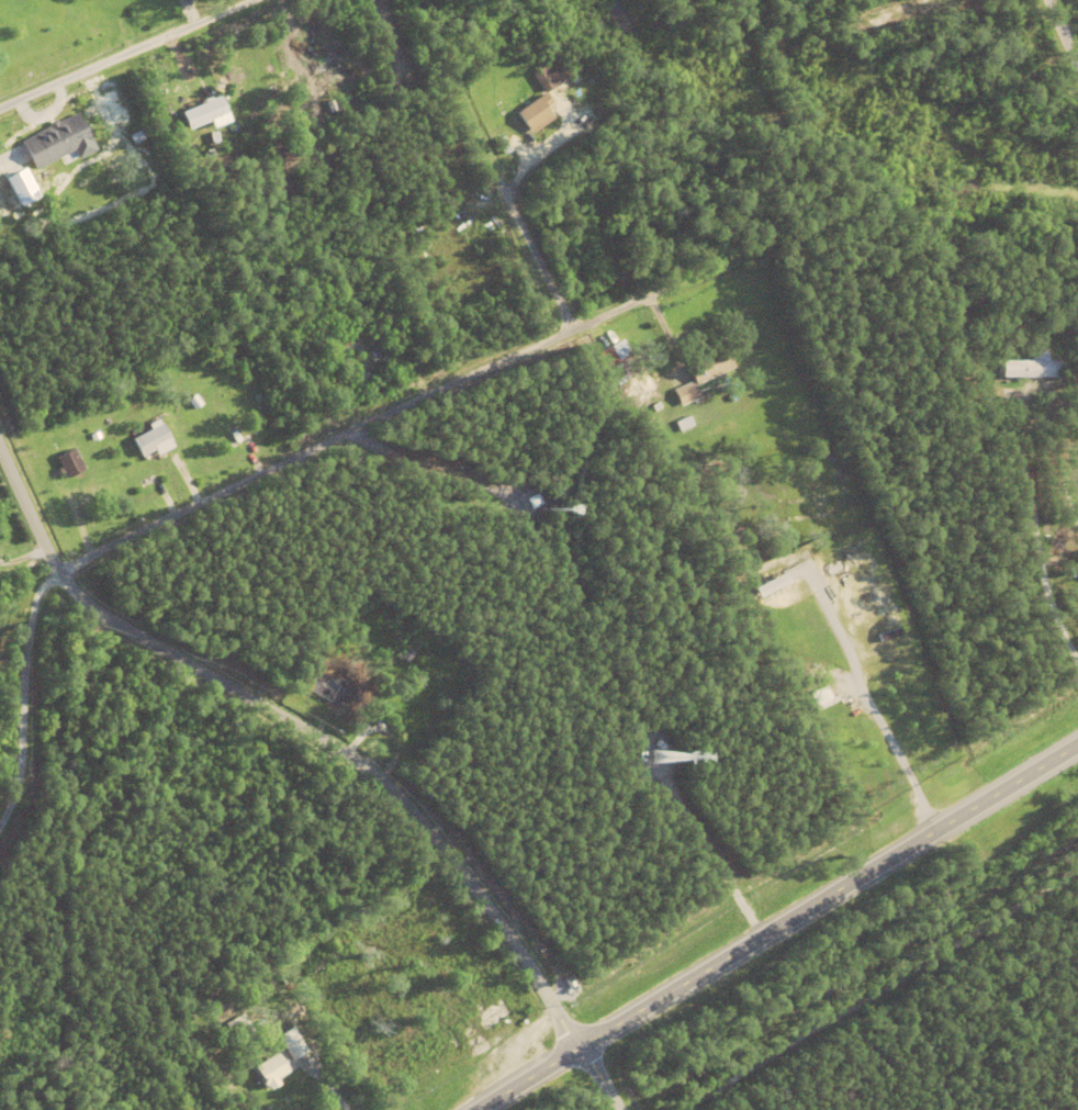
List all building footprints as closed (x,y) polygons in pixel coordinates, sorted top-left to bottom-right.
[(1010,33),(1013,37),(1003,43),(1001,40),(997,42),(993,37),(998,34),(997,32),(1004,27),(1006,30),(1010,27),(1012,32),(1010,33)] [(531,70),(551,59),(563,79),(543,91),(531,70)] [(516,110),(544,90),(551,100),(546,103),(554,115),(531,132),(516,110)] [(181,112),(217,97),(223,111),(188,126),(181,112)] [(325,101),(333,98),(337,108),(329,112),(325,101)] [(106,126),(105,122),(103,123),(100,115),(101,115),(99,109),(103,106),(112,124),(106,126)] [(79,157),(75,148),(36,168),(22,139),(35,133),(34,133),(49,125),(48,123),(49,121),(54,119),(56,119),(57,121),(78,111),(97,148),(79,157)] [(130,134),(139,127),(145,137),(134,143),(130,134)] [(495,138),(503,134),(512,148),(503,153),(495,138)] [(18,206),(37,197),(23,168),(4,177),(18,206)] [(362,338),(366,347),(363,347),(364,352),(359,355),(353,335),(359,333),(361,338),(362,338)] [(326,350),(349,340),(352,347),(329,357),(326,350)] [(598,351),(610,345),(629,377),(617,383),(598,351)] [(687,366),(694,362),(693,360),(725,345),(734,366),(695,383),(687,366)] [(1060,359),(1060,375),(1001,375),(1001,358),(1032,358),(1032,350),(1047,350),(1047,359),(1060,359)] [(339,354),(344,351),(351,369),(347,371),(339,354)] [(673,389),(693,380),(699,396),(680,405),(673,389)] [(187,399),(194,393),(202,402),(194,408),(187,399)] [(651,405),(659,401),(662,406),(654,411),(651,405)] [(675,422),(689,415),(694,425),(680,431),(675,422)] [(132,437),(160,422),(170,439),(142,455),(132,437)] [(186,428),(190,424),(196,430),(191,435),(186,428)] [(89,434),(98,430),(100,437),(92,440),(89,434)] [(83,469),(73,448),(55,457),(66,478),(83,469)] [(141,480),(138,474),(139,474),(138,472),(147,469),(147,470),(157,466),(159,472),(141,480)] [(181,468),(187,466),(194,483),(189,485),(181,468)] [(173,475),(178,473),(187,489),(182,492),(173,475)] [(161,483),(166,481),(175,498),(169,501),(161,483)] [(751,587),(782,574),(785,582),(754,596),(751,587)] [(786,650),(802,640),(806,646),(789,654),(786,650)] [(343,677),(352,683),(338,707),(305,688),(315,670),(339,683),(343,677)] [(815,705),(830,698),(829,696),(840,692),(842,698),(817,710),(815,705)] [(345,703),(348,699),(362,713),(358,717),(345,703)] [(652,743),(655,738),(665,745),(662,750),(652,743)] [(277,1036),(293,1027),(307,1052),(292,1062),(277,1036)] [(265,1085),(265,1086),(252,1067),(274,1053),(287,1072),(274,1079),(278,1085),(268,1090),(265,1085)]
